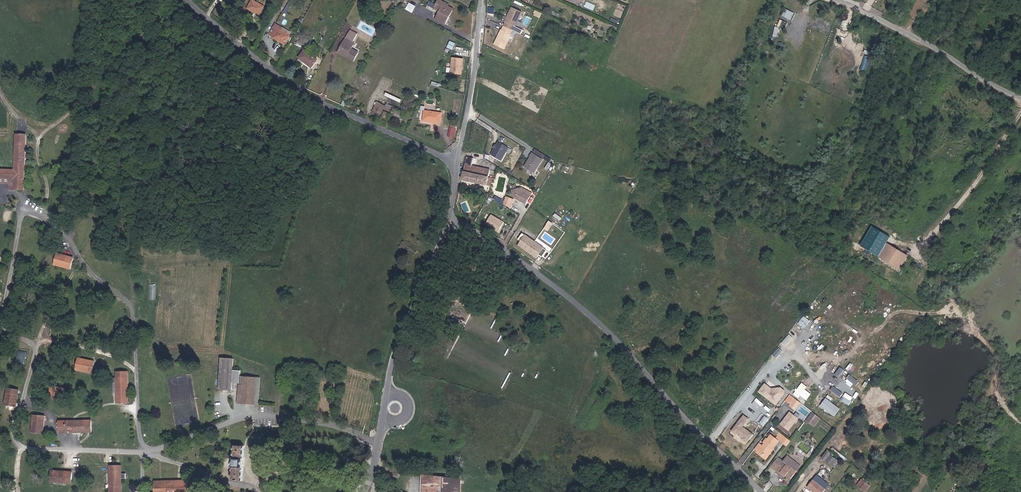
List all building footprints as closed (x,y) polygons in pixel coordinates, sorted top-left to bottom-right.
[(259,15),(264,6),(252,0),(248,9),(259,15)] [(445,4),(446,3),(441,0),(438,0),(434,7),(437,9),(441,11),(436,19),(445,25),(450,17),(448,16),(452,9),(445,4)] [(410,3),(407,10),(413,13),(416,7),(410,3)] [(290,7),(284,4),(281,10),(287,14),(290,7)] [(515,27),(522,13),(512,8),(510,13),(511,13),(510,15),(510,16),(508,16),(505,23),(506,23),(502,30),(501,30),(501,31),(498,36),(499,37),(497,40),(496,40),(494,44),(504,49),(511,34),(510,34),(512,30),(514,27),(515,27)] [(792,19),(794,11),(785,8),(782,16),(792,19)] [(268,36),(272,38),(277,29),(273,27),(268,36)] [(277,29),(272,38),(284,45),(284,44),(286,41),(288,41),(289,42),(291,37),(289,36),(289,35),(277,29)] [(351,29),(339,50),(345,54),(344,56),(353,61),(359,52),(353,49),(354,46),(351,44),(353,41),(354,42),(358,34),(351,29)] [(312,68),(318,60),(305,50),(299,58),(312,68)] [(861,69),(866,71),(870,57),(864,55),(861,69)] [(463,66),(464,59),(453,58),(451,74),(462,75),(462,69),(462,68),(462,67),(463,66)] [(342,107),(359,115),(362,109),(350,103),(351,100),(350,99),(353,93),(349,91),(342,107)] [(412,112),(416,102),(405,97),(401,107),(412,112)] [(403,119),(406,113),(394,108),(395,107),(387,104),(386,106),(377,102),(372,112),(377,114),(376,115),(389,120),(390,119),(393,120),(395,116),(403,119)] [(440,123),(441,112),(424,110),(423,121),(440,123)] [(14,180),(13,189),(24,190),(26,135),(15,135),(14,170),(0,170),(0,180),(14,180)] [(507,149),(497,143),(495,146),(493,149),(489,155),(499,161),(507,149)] [(536,173),(545,159),(534,152),(532,156),(532,157),(529,161),(530,162),(530,163),(529,162),(526,166),(536,173)] [(467,158),(461,181),(487,186),(490,170),(472,166),(474,159),(467,158)] [(14,180),(0,180),(0,184),(9,184),(9,189),(13,189),(14,180)] [(518,201),(525,205),(530,197),(522,193),(522,189),(513,191),(514,199),(517,199),(518,200),(518,201)] [(504,223),(492,215),(486,224),(498,231),(504,223)] [(89,236),(95,221),(84,217),(78,232),(89,236)] [(546,250),(522,233),(518,239),(521,241),(519,244),(536,257),(538,254),(541,256),(546,250)] [(907,257),(888,244),(880,257),(899,270),(907,257)] [(70,269),(73,258),(57,254),(54,265),(70,269)] [(42,311),(47,296),(35,292),(30,308),(42,311)] [(797,348),(801,351),(808,341),(804,338),(797,348)] [(25,364),(30,348),(18,345),(14,360),(25,364)] [(92,373),(94,362),(78,358),(76,369),(92,373)] [(231,390),(233,359),(220,358),(218,389),(231,390)] [(128,402),(128,370),(116,370),(115,402),(128,402)] [(256,378),(239,377),(237,403),(257,404),(258,396),(256,396),(257,384),(255,384),(256,378)] [(800,395),(806,399),(811,393),(805,389),(807,386),(802,382),(794,393),(799,397),(800,395)] [(764,385),(758,392),(775,405),(784,394),(783,391),(780,389),(777,389),(776,391),(773,392),(764,385)] [(49,394),(62,394),(62,386),(49,386),(49,394)] [(16,406),(19,390),(8,388),(5,404),(16,406)] [(793,401),(794,399),(789,395),(785,401),(790,405),(791,404),(793,401)] [(790,405),(795,409),(799,403),(794,399),(793,401),(791,404),(790,405)] [(43,434),(45,414),(34,412),(31,432),(43,434)] [(796,418),(788,412),(785,416),(786,417),(785,418),(784,418),(779,424),(787,430),(796,418)] [(811,421),(816,416),(812,413),(808,419),(811,421)] [(741,439),(746,443),(753,435),(742,427),(748,419),(743,415),(731,432),(736,435),(737,434),(739,436),(739,435),(741,436),(740,437),(742,438),(741,439)] [(819,418),(816,416),(811,421),(808,419),(805,422),(812,427),(819,418)] [(91,433),(91,421),(59,421),(59,433),(91,433)] [(270,443),(271,431),(235,428),(233,458),(225,458),(225,468),(232,468),(231,480),(241,481),(244,441),(270,443)] [(770,435),(762,446),(758,443),(753,450),(757,453),(758,452),(760,454),(763,455),(765,457),(766,458),(778,441),(770,435)] [(780,442),(786,446),(790,442),(784,437),(780,442)] [(825,461),(830,454),(832,453),(828,449),(822,458),(825,461)] [(760,454),(758,452),(757,453),(756,454),(764,460),(766,458),(765,457),(763,455),(760,454)] [(781,463),(783,461),(785,459),(786,457),(781,453),(771,467),(776,471),(776,470),(778,468),(780,465),(781,463)] [(834,468),(839,461),(830,454),(825,461),(834,468)] [(799,467),(786,457),(785,459),(783,461),(781,463),(780,465),(778,468),(776,470),(776,471),(777,472),(779,474),(781,472),(782,473),(784,475),(785,475),(790,479),(799,467)] [(121,465),(109,465),(109,491),(121,491),(121,479),(125,479),(125,473),(121,473),(121,465)] [(10,467),(0,466),(0,478),(10,478),(10,467)] [(70,483),(71,471),(51,470),(50,482),(70,483)] [(817,475),(813,479),(825,489),(829,484),(817,475)] [(865,491),(871,485),(862,478),(856,485),(865,491)] [(813,479),(807,487),(813,491),(823,491),(825,489),(813,479)] [(186,480),(154,481),(155,491),(187,491),(186,480)] [(422,481),(422,491),(461,491),(461,482),(422,481)]
